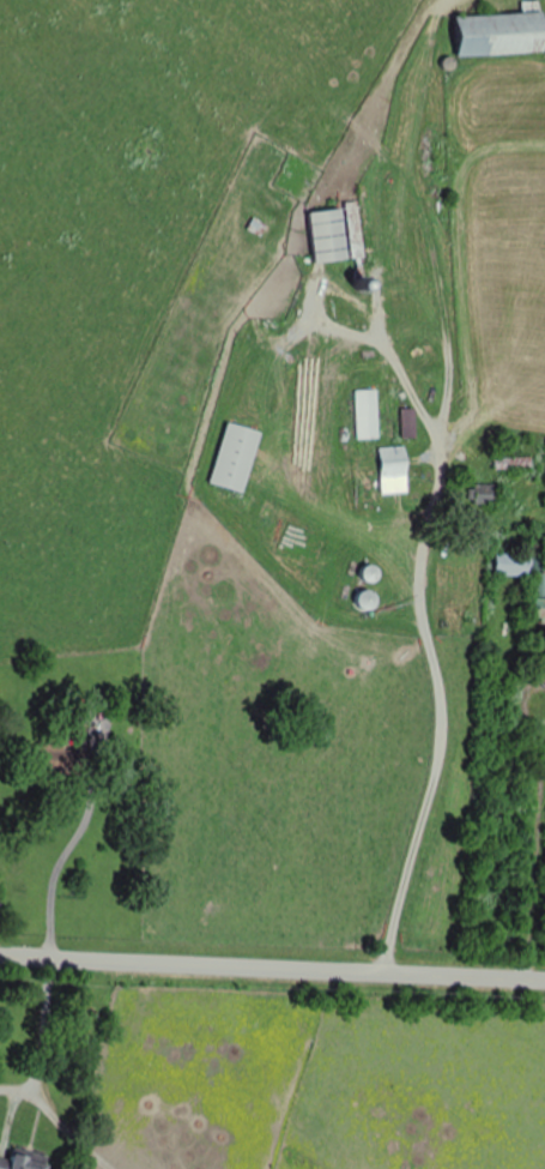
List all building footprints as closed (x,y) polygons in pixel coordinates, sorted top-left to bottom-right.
[(544,52),(544,11),(458,15),(459,55),(544,52)] [(317,264),(366,257),(360,205),(310,211),(317,264)] [(358,390),(358,440),(381,440),(381,390),(358,390)] [(212,484),(247,493),(263,431),(228,422),(212,484)] [(410,478),(410,447),(384,447),(384,478),(410,478)] [(528,469),(528,459),(496,459),(496,469),(528,469)] [(500,484),(477,483),(477,506),(500,506),(500,484)] [(535,577),(533,624),(544,624),(544,559),(533,559),(533,554),(499,553),(498,575),(535,577)] [(54,1156),(15,1150),(13,1159),(0,1157),(0,1168),(52,1168),(54,1156)]
